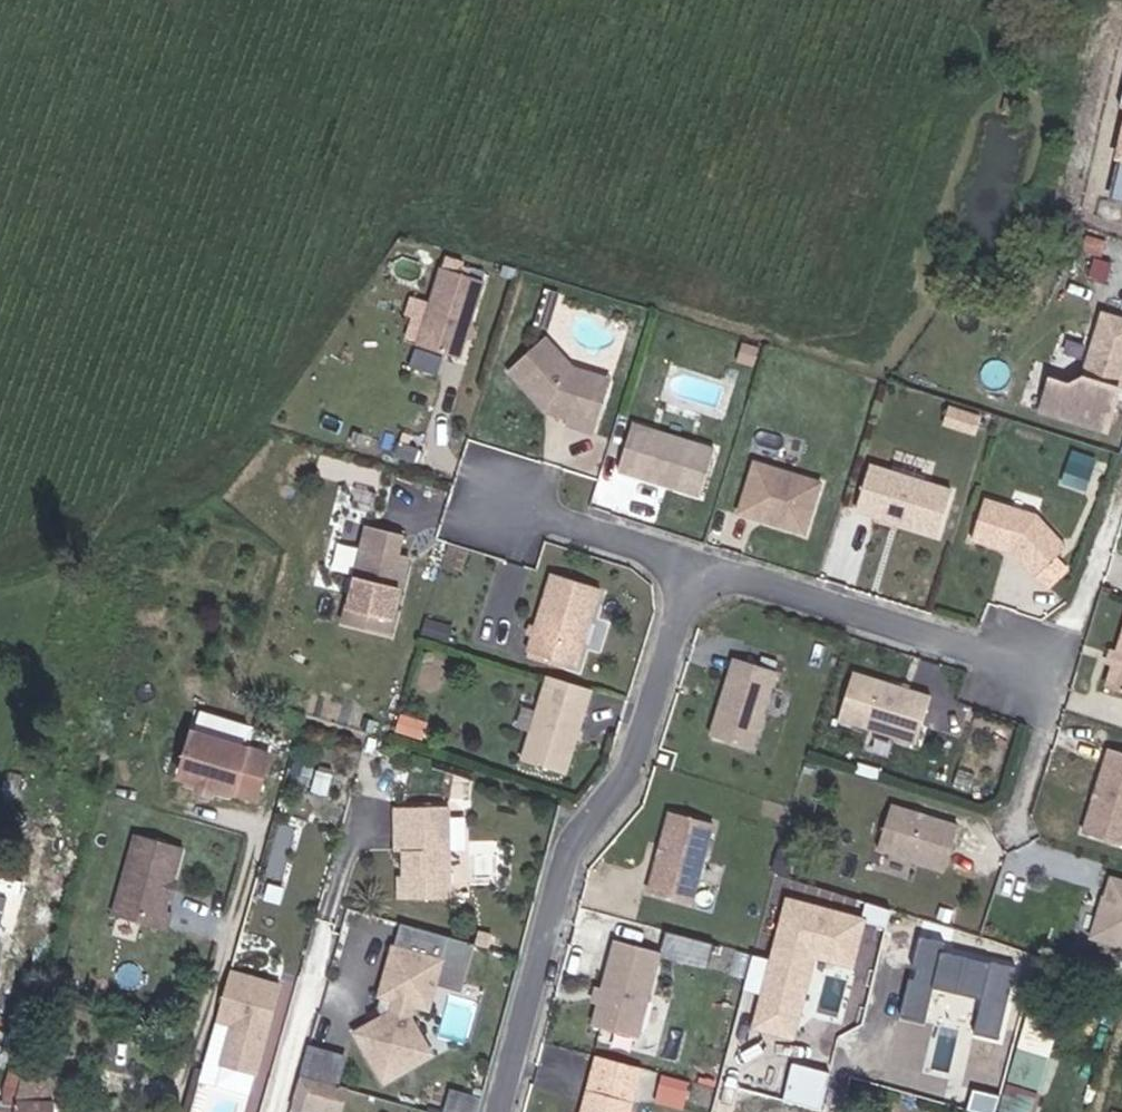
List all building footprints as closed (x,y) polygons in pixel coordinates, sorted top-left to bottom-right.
[(1100,194),(1121,200),(1121,105),(1100,194)] [(472,320),(484,281),(442,268),(418,346),(460,359),(466,338),(472,320)] [(557,297),(544,293),(539,311),(552,315),(557,297)] [(552,315),(539,311),(534,328),(547,332),(552,315)] [(1121,389),(1121,322),(1110,318),(1088,386),(1077,389),(1058,383),(1048,415),(1108,434),(1121,389)] [(476,336),(472,320),(466,338),(476,336)] [(545,338),(507,375),(544,412),(568,420),(578,423),(575,429),(594,435),(606,395),(590,390),(595,376),(572,369),(545,338)] [(606,395),(611,381),(595,376),(590,390),(606,395)] [(575,429),(578,423),(568,420),(566,426),(575,429)] [(714,450),(632,424),(617,471),(699,497),(714,450)] [(1088,472),(1091,462),(1071,456),(1068,465),(1088,472)] [(770,469),(753,464),(749,478),(766,483),(770,469)] [(1082,492),(1088,472),(1068,465),(1062,486),(1082,492)] [(737,514),(804,536),(820,485),(770,469),(766,483),(749,478),(737,514)] [(937,538),(950,494),(868,469),(855,512),(937,538)] [(1064,550),(1034,518),(983,502),(970,542),(1011,554),(1033,578),(1064,550)] [(371,555),(380,528),(367,524),(358,551),(371,555)] [(384,635),(406,566),(395,563),(403,536),(380,528),(371,555),(358,551),(337,621),(384,635)] [(406,566),(407,559),(397,556),(395,563),(406,566)] [(574,668),(598,590),(550,575),(525,653),(574,668)] [(1104,690),(1121,695),(1121,632),(1104,690)] [(1111,667),(1115,654),(1109,652),(1105,665),(1111,667)] [(752,749),(775,671),(732,659),(709,736),(752,749)] [(837,722),(898,741),(904,723),(920,728),(929,698),(852,673),(837,722)] [(563,775),(589,691),(546,678),(520,762),(563,775)] [(914,746),(920,728),(904,723),(898,741),(914,746)] [(246,804),(259,760),(184,740),(171,783),(246,804)] [(1107,751),(1080,834),(1121,847),(1121,756),(1107,751)] [(941,872),(954,828),(888,807),(874,851),(941,872)] [(448,903),(447,812),(394,813),(394,832),(402,832),(402,854),(403,883),(403,903),(448,903)] [(691,905),(712,827),(669,815),(648,893),(691,905)] [(402,854),(402,832),(394,832),(394,854),(402,854)] [(163,901),(159,896),(161,890),(167,887),(176,853),(130,840),(106,921),(160,936),(165,917),(159,916),(163,901)] [(1110,881),(1092,936),(1121,946),(1121,885),(1110,881)] [(166,902),(170,888),(167,887),(161,890),(159,896),(163,901),(166,902)] [(785,898),(752,1030),(794,1041),(814,961),(854,971),(868,919),(785,898)] [(428,1014),(448,942),(401,929),(381,1000),(396,1005),(392,1018),(356,1038),(382,1087),(432,1059),(411,1021),(414,1010),(428,1014)] [(661,954),(708,962),(712,939),(666,930),(661,954)] [(916,934),(897,1012),(925,1019),(933,984),(981,995),(970,1039),(1003,1047),(1023,959),(916,934)] [(489,954),(492,943),(478,939),(475,950),(489,954)] [(434,990),(461,998),(475,950),(448,942),(434,990)] [(636,1040),(659,954),(615,942),(601,993),(597,1007),(591,1028),(636,1040)] [(249,1078),(273,991),(220,977),(207,1024),(227,1030),(216,1069),(249,1078)] [(597,1007),(601,993),(594,992),(591,1006),(597,1007)] [(392,1018),(396,1005),(381,1000),(377,1014),(392,1018)] [(1001,1111),(1036,1111),(1054,1056),(1021,1046),(1000,1111),(1001,1111)] [(40,1080),(40,1057),(20,1057),(13,1079),(40,1080)] [(641,1073),(595,1060),(581,1111),(630,1111),(641,1073)] [(793,1063),(783,1101),(821,1110),(830,1073),(793,1063)] [(42,1103),(40,1103),(40,1080),(13,1079),(6,1105),(6,1111),(41,1111),(42,1103)] [(683,1101),(687,1086),(661,1079),(657,1094),(683,1101)] [(334,1091),(297,1080),(288,1111),(311,1111),(313,1105),(329,1109),(334,1091)] [(446,1111),(449,1111),(479,1111),(484,1094),(452,1086),(446,1111)] [(342,1093),(334,1091),(329,1109),(313,1105),(311,1111),(337,1111),(342,1093)]
